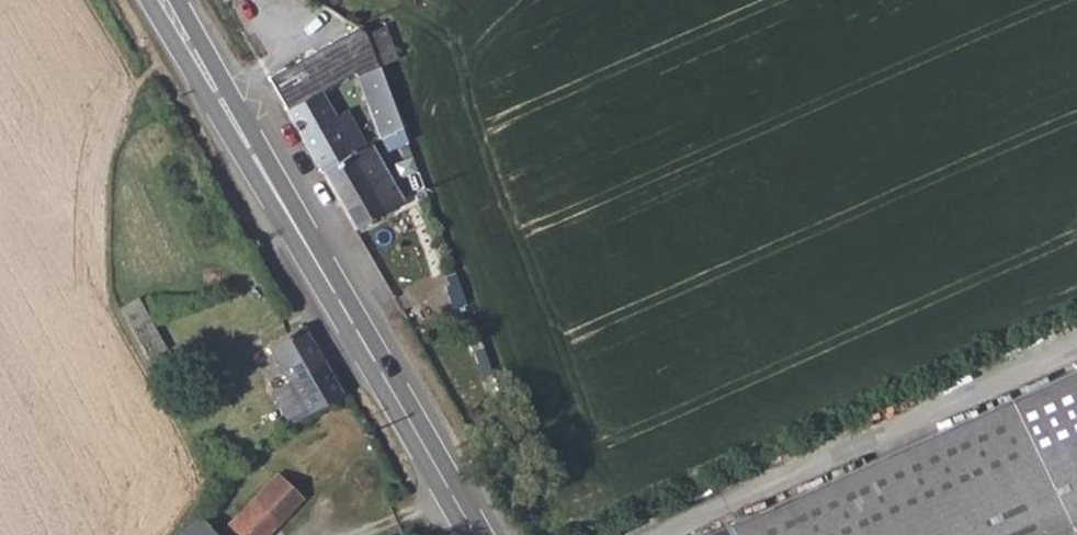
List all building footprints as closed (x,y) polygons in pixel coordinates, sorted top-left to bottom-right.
[(384,24),(364,33),(378,65),(398,57),(384,24)] [(364,33),(357,25),(272,71),(289,103),(349,69),(378,65),(364,33)] [(289,103),(301,130),(355,99),(372,90),(385,82),(378,65),(349,69),(289,103)] [(301,130),(355,226),(402,199),(409,195),(355,99),(301,130)] [(147,302),(131,312),(163,361),(179,350),(147,302)] [(301,337),(268,355),(287,391),(269,401),(284,429),(336,401),(324,378),(301,337)] [(704,534),(1076,534),(1076,371),(704,534)] [(283,517),(259,489),(208,534),(199,523),(194,518),(177,534),(263,534),(283,517)]
